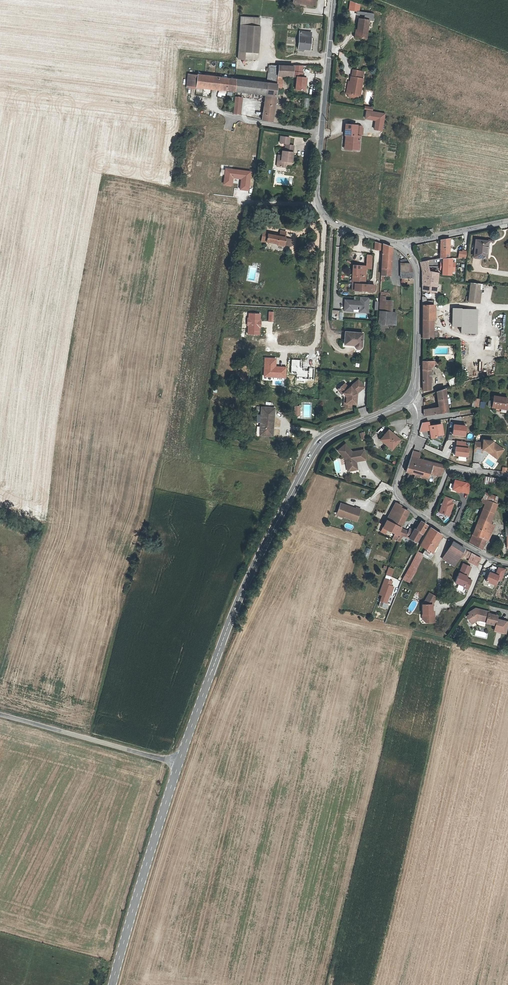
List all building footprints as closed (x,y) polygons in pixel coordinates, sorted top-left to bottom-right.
[(240,18),(238,57),(257,58),(259,18),(240,18)] [(359,19),(357,31),(359,32),(359,38),(367,39),(368,35),(369,20),(359,19)] [(301,32),(299,50),(305,51),(305,50),(310,50),(312,33),(301,32)] [(278,74),(283,75),(293,76),(293,71),(294,67),(279,65),(278,74)] [(277,67),(270,66),(269,78),(275,79),(277,67)] [(348,81),(346,94),(349,94),(348,97),(354,98),(355,95),(358,96),(361,78),(360,78),(362,71),(350,69),(349,76),(350,76),(353,77),(352,82),(349,82),(348,81)] [(303,72),(302,72),(293,71),(293,76),(297,77),(296,89),(305,90),(306,77),(303,77),(303,72)] [(209,87),(211,77),(186,73),(185,78),(189,79),(189,85),(209,87)] [(233,90),(234,79),(217,77),(216,88),(233,90)] [(234,79),(233,90),(247,92),(248,81),(234,79)] [(253,82),(252,93),(261,94),(260,98),(264,98),(265,83),(253,82)] [(265,83),(264,98),(261,118),(272,120),(276,88),(276,84),(265,83)] [(242,115),(242,97),(234,97),(233,114),(242,115)] [(366,110),(365,110),(363,119),(368,119),(371,117),(374,120),(372,129),(380,130),(383,113),(370,111),(366,110)] [(355,126),(345,125),(345,130),(343,130),(342,136),(345,136),(347,136),(346,138),(345,138),(344,144),(346,144),(346,150),(356,150),(357,136),(354,136),(354,127),(355,126)] [(285,164),(289,134),(281,133),(280,140),(286,140),(285,147),(282,147),(282,151),(281,157),(278,157),(277,163),(285,164)] [(289,134),(285,164),(286,164),(286,160),(286,158),(292,159),(294,142),(289,141),(290,134),(289,134)] [(265,243),(266,242),(290,246),(291,239),(284,238),(285,231),(279,230),(278,236),(267,234),(267,232),(263,231),(261,242),(265,243)] [(440,254),(449,254),(448,235),(439,237),(440,254)] [(474,238),(471,255),(484,256),(486,240),(474,238)] [(381,243),(380,267),(389,268),(390,247),(381,243)] [(466,259),(466,251),(458,250),(458,258),(466,259)] [(416,259),(421,269),(435,270),(435,259),(440,259),(440,254),(416,259)] [(440,254),(440,259),(440,269),(449,269),(449,254),(440,254)] [(354,278),(353,284),(364,285),(365,274),(362,274),(363,266),(352,266),(351,277),(354,278)] [(409,281),(409,269),(399,269),(399,272),(403,272),(403,275),(401,275),(400,278),(399,278),(399,281),(409,281)] [(435,270),(421,269),(421,285),(435,288),(435,270)] [(469,280),(466,299),(478,300),(481,281),(469,280)] [(421,313),(421,334),(435,334),(434,328),(431,328),(431,315),(432,315),(432,301),(430,301),(430,297),(424,297),(424,293),(421,293),(421,313)] [(384,294),(378,294),(378,297),(376,324),(376,328),(384,328),(384,326),(387,326),(387,322),(394,323),(394,310),(390,309),(390,299),(384,299),(384,294)] [(367,313),(368,297),(360,297),(359,301),(353,300),(345,300),(344,311),(352,311),(352,309),(356,309),(357,306),(359,306),(359,312),(367,313)] [(460,322),(461,305),(452,304),(451,322),(460,322)] [(477,306),(462,305),(461,329),(476,330),(477,306)] [(339,311),(332,311),(331,320),(339,321),(339,311)] [(355,348),(356,348),(357,349),(358,349),(359,348),(360,347),(361,346),(361,345),(362,334),(345,332),(344,345),(354,345),(354,346),(354,347),(355,348)] [(436,359),(422,359),(423,388),(431,388),(430,363),(436,362),(436,359)] [(448,377),(448,384),(458,379),(458,374),(448,377)] [(345,383),(338,389),(342,394),(343,393),(347,396),(346,403),(352,403),(356,403),(357,399),(355,399),(356,395),(357,394),(357,393),(364,386),(358,379),(349,387),(345,383)] [(435,390),(437,398),(445,396),(443,386),(435,390)] [(343,393),(342,394),(345,397),(344,407),(352,407),(352,403),(346,403),(347,396),(343,393)] [(493,394),(491,405),(505,407),(507,397),(493,394)] [(445,396),(437,398),(438,405),(421,408),(421,415),(448,410),(445,396)] [(270,417),(272,417),(272,409),(262,409),(261,436),(269,437),(270,417)] [(422,423),(419,432),(430,430),(431,439),(438,438),(438,436),(444,435),(443,424),(430,425),(429,422),(422,423)] [(467,427),(455,425),(454,435),(466,436),(467,427)] [(389,430),(381,440),(392,449),(400,439),(389,430)] [(482,441),(474,440),(473,449),(481,450),(481,448),(485,448),(491,449),(497,455),(502,449),(495,442),(492,442),(492,440),(483,438),(482,441)] [(466,442),(457,441),(456,447),(455,455),(467,457),(469,446),(465,446),(466,442)] [(345,464),(347,471),(354,469),(352,463),(352,461),(351,457),(353,457),(353,459),(362,457),(360,450),(348,452),(341,444),(333,451),(342,460),(342,465),(345,464)] [(425,445),(424,449),(438,453),(439,450),(425,445)] [(495,457),(497,455),(491,449),(485,448),(495,457)] [(441,465),(412,457),(407,472),(430,479),(432,474),(441,477),(442,473),(439,472),(441,465)] [(498,478),(486,476),(484,483),(496,485),(498,478)] [(469,493),(470,484),(455,480),(453,489),(469,493)] [(484,498),(497,504),(500,497),(486,492),(484,498)] [(452,499),(445,496),(439,513),(448,516),(453,503),(451,503),(452,499)] [(484,509),(493,513),(497,504),(484,498),(482,503),(486,504),(484,509)] [(352,519),(353,517),(358,519),(361,509),(356,507),(356,508),(341,503),(338,512),(345,514),(344,516),(352,519)] [(386,517),(392,519),(394,511),(395,508),(396,505),(391,503),(386,517)] [(489,524),(493,513),(484,509),(470,545),(481,549),(486,538),(488,539),(493,525),(489,524)] [(401,522),(404,515),(394,511),(392,519),(399,521),(401,522)] [(397,527),(399,521),(392,519),(386,517),(380,534),(385,536),(386,532),(399,536),(401,529),(400,528),(397,527)] [(408,531),(407,537),(415,542),(419,533),(420,533),(424,525),(418,521),(417,523),(415,522),(412,530),(409,529),(408,531)] [(421,538),(434,545),(438,537),(440,538),(441,536),(439,535),(439,534),(427,527),(421,538)] [(434,545),(421,538),(418,544),(420,545),(424,547),(421,552),(422,553),(429,556),(431,551),(434,545)] [(450,541),(446,549),(454,554),(458,556),(460,557),(465,549),(459,546),(450,541)] [(458,556),(454,554),(452,558),(444,553),(446,549),(440,559),(452,565),(453,565),(458,556)] [(454,554),(446,549),(444,553),(452,558),(454,554)] [(410,563),(417,566),(422,553),(421,552),(418,551),(415,550),(412,556),(410,563)] [(482,566),(485,559),(471,552),(467,560),(482,566)] [(409,580),(417,566),(410,563),(403,578),(409,580)] [(470,567),(462,564),(455,584),(465,587),(464,588),(469,589),(472,580),(466,579),(470,567)] [(498,580),(502,581),(505,574),(498,571),(496,575),(490,572),(487,581),(496,585),(498,580)] [(456,579),(447,576),(444,585),(454,588),(456,579)] [(392,581),(384,578),(378,594),(382,595),(378,605),(385,608),(387,603),(386,603),(389,594),(390,594),(393,587),(390,586),(392,581)] [(425,604),(426,614),(427,614),(428,619),(430,621),(430,623),(436,622),(436,614),(434,614),(434,613),(433,604),(438,597),(432,593),(426,602),(427,604),(425,604)] [(413,611),(417,602),(412,600),(408,609),(413,611)] [(470,622),(475,619),(476,618),(476,617),(481,618),(480,619),(484,620),(484,622),(494,624),(492,630),(505,633),(507,622),(495,618),(496,615),(487,613),(488,611),(478,609),(474,607),(466,612),(467,613),(465,615),(470,622)]
